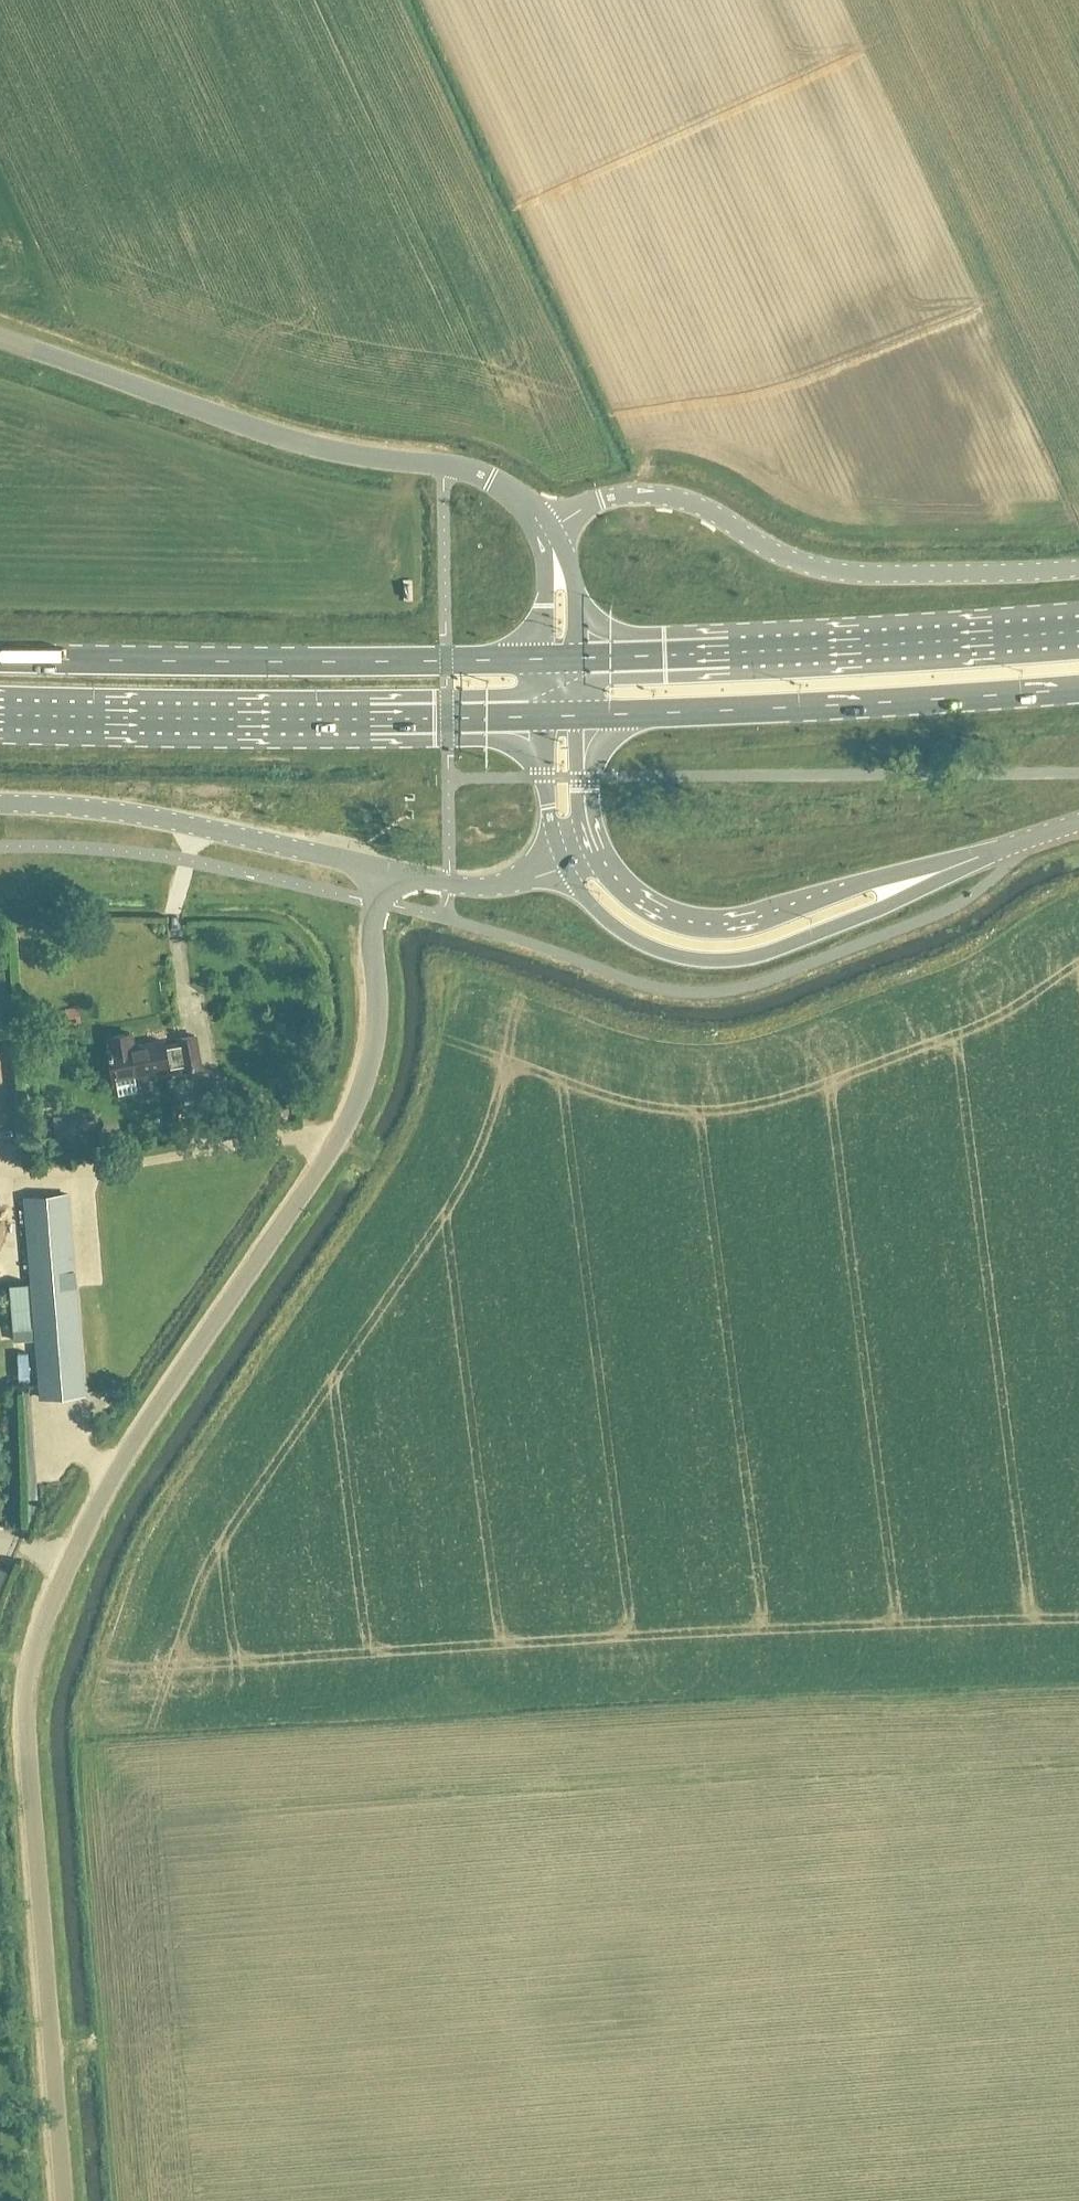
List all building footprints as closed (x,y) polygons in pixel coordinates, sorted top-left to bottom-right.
[(108,1059),(111,1076),(135,1072),(136,1079),(199,1069),(194,1038),(178,1041),(179,1045),(166,1047),(165,1041),(134,1046),(132,1034),(108,1038),(111,1058),(108,1059)] [(83,1135),(79,1108),(52,1112),(56,1139),(83,1135)] [(24,1198),(40,1398),(83,1395),(67,1195),(24,1198)] [(8,1571),(0,1568),(0,1590),(8,1571)]
